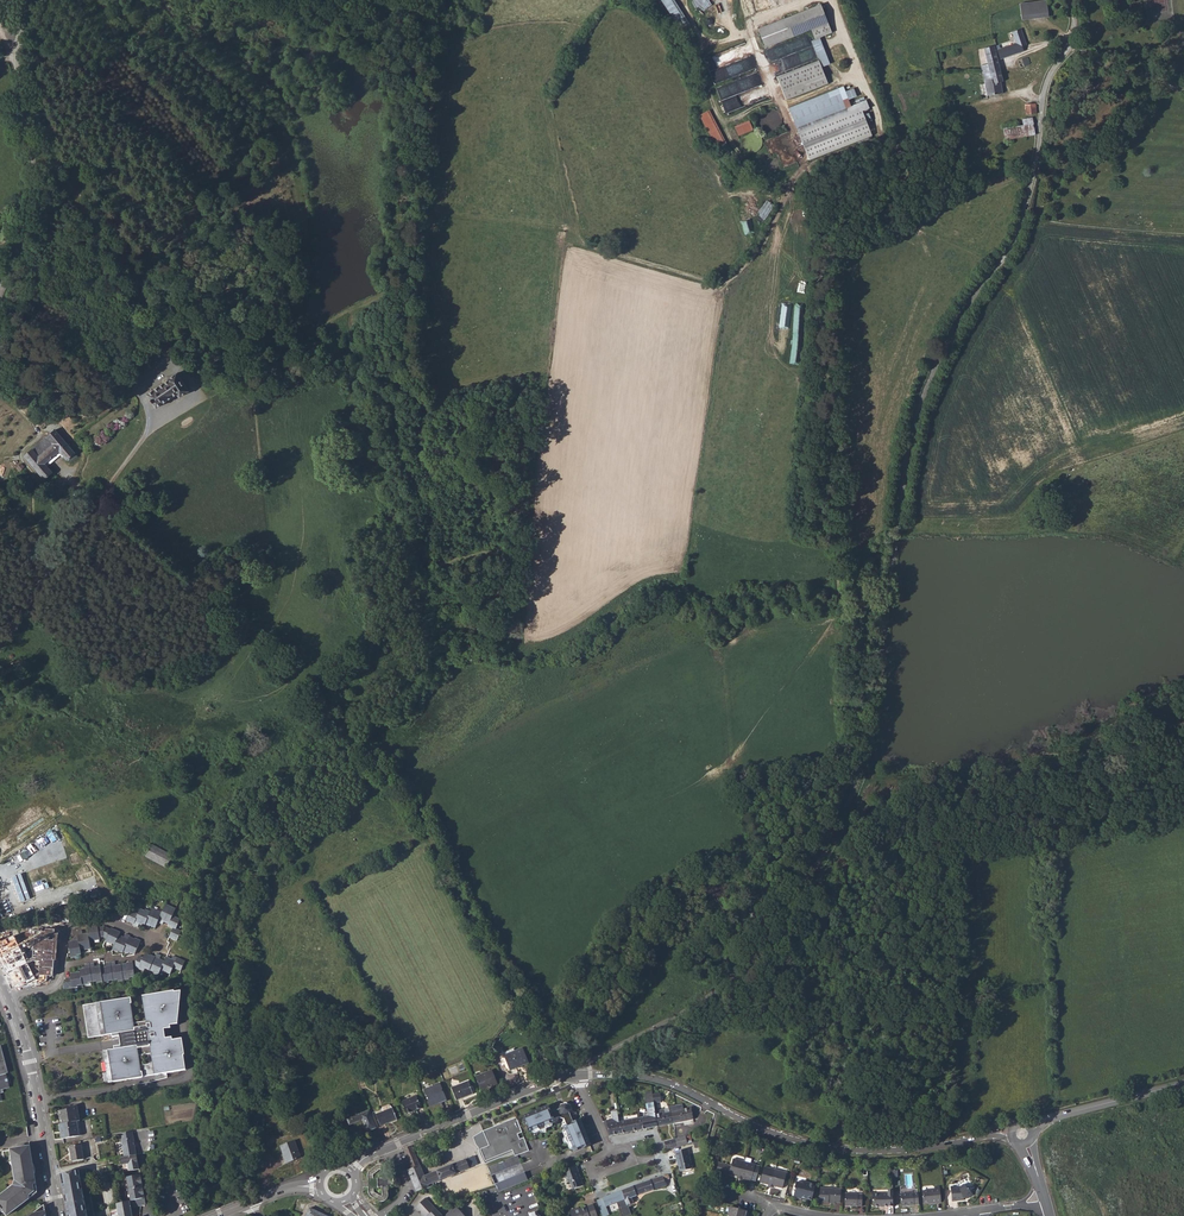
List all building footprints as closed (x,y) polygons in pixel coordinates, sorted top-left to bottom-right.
[(819,2),(757,27),(764,45),(810,27),(814,37),(830,30),(819,2)] [(1047,3),(1020,6),(1022,18),(1049,14),(1047,3)] [(1014,42),(995,50),(998,59),(1021,50),(1019,46),(1024,44),(1017,28),(1009,31),(1014,42)] [(997,81),(1000,80),(992,45),(982,47),(985,63),(979,64),(985,95),(994,93),(999,92),(997,81)] [(818,58),(776,75),(785,98),(827,81),(818,58)] [(761,72),(717,85),(725,112),(767,99),(762,83),(764,83),(761,72)] [(842,84),(788,106),(809,157),(870,133),(862,113),(855,116),(850,104),(842,84)] [(865,98),(850,104),(855,116),(862,113),(870,110),(865,98)] [(1036,113),(1033,103),(1023,106),(1026,116),(1036,113)] [(710,109),(700,114),(718,148),(727,142),(710,109)] [(1000,140),(1029,136),(1027,118),(1018,120),(1018,126),(999,128),(1000,140)] [(750,120),(735,126),(739,135),(754,129),(750,120)] [(143,394),(153,408),(174,393),(176,396),(185,390),(172,371),(163,378),(164,379),(143,394)] [(52,429),(44,436),(50,444),(36,455),(29,448),(21,455),(41,478),(44,475),(46,477),(49,475),(47,472),(49,470),(46,467),(41,461),(56,449),(60,455),(63,457),(71,451),(52,429)] [(44,436),(29,448),(36,455),(50,444),(44,436)] [(46,467),(60,455),(56,449),(41,461),(46,467)] [(75,455),(71,451),(63,457),(67,462),(75,455)] [(148,853),(168,864),(173,856),(152,845),(148,853)] [(165,937),(173,941),(177,933),(172,930),(176,921),(168,917),(171,910),(162,906),(158,914),(148,910),(147,912),(142,910),(140,912),(136,910),(133,915),(126,912),(122,921),(129,925),(133,928),(135,924),(144,929),(145,926),(151,929),(155,922),(158,924),(159,922),(165,924),(164,926),(169,928),(165,937)] [(70,958),(73,958),(75,958),(75,956),(77,956),(78,956),(79,956),(78,950),(83,949),(83,950),(88,949),(86,942),(92,941),(92,942),(97,941),(96,938),(100,937),(103,939),(101,942),(105,945),(106,943),(110,945),(108,949),(113,952),(113,950),(118,952),(119,950),(124,953),(125,952),(130,954),(135,941),(130,938),(130,940),(125,938),(126,935),(121,934),(119,939),(114,936),(115,933),(107,930),(106,931),(100,928),(95,929),(94,926),(84,928),(85,934),(80,935),(79,932),(75,933),(75,938),(71,939),(72,943),(68,944),(70,958)] [(0,939),(0,954),(17,989),(39,985),(47,982),(48,976),(53,976),(54,961),(57,961),(59,932),(55,932),(55,929),(46,929),(45,931),(34,931),(33,958),(26,960),(13,933),(0,939)] [(80,986),(87,985),(90,984),(90,982),(92,982),(98,981),(98,983),(106,982),(106,983),(113,982),(113,980),(120,979),(121,981),(132,979),(131,977),(137,976),(135,967),(137,967),(144,970),(145,968),(149,970),(150,969),(154,971),(153,972),(158,974),(161,969),(166,971),(166,970),(171,972),(173,967),(181,971),(186,961),(173,955),(172,958),(166,956),(164,960),(159,958),(160,955),(157,953),(156,956),(151,954),(151,955),(146,953),(143,958),(139,957),(136,964),(134,963),(134,962),(129,963),(129,964),(118,966),(118,963),(109,965),(109,968),(103,969),(103,967),(97,968),(97,966),(87,967),(88,970),(82,971),(82,974),(72,976),(73,978),(67,979),(69,990),(80,988),(80,986)] [(174,1027),(179,994),(169,995),(169,994),(139,998),(142,1018),(151,1017),(152,1030),(151,1030),(154,1051),(168,1049),(168,1044),(177,1043),(179,1058),(180,1057),(178,1041),(162,1043),(160,1028),(174,1027)] [(180,1067),(179,1058),(177,1043),(168,1044),(168,1049),(154,1051),(151,1030),(152,1030),(151,1017),(142,1018),(143,1023),(130,1024),(127,1005),(129,1004),(128,999),(89,1004),(89,1005),(81,1006),(82,1016),(86,1015),(89,1037),(121,1033),(122,1038),(120,1038),(120,1044),(122,1043),(123,1048),(101,1051),(105,1082),(137,1079),(137,1078),(161,1075),(160,1072),(165,1072),(165,1069),(180,1067)] [(2,1101),(0,1094),(3,1093),(2,1089),(10,1087),(9,1083),(10,1083),(9,1077),(7,1078),(6,1074),(8,1073),(0,1046),(0,1102),(2,1101)] [(500,1057),(507,1072),(524,1065),(518,1049),(500,1057)] [(181,1073),(180,1067),(165,1069),(165,1072),(160,1072),(161,1075),(181,1073)] [(475,1076),(480,1090),(497,1083),(492,1070),(475,1076)] [(451,1088),(456,1100),(472,1093),(468,1082),(451,1088)] [(423,1089),(430,1107),(446,1100),(439,1083),(423,1089)] [(644,1096),(645,1103),(653,1102),(660,1101),(659,1093),(652,1094),(647,1095),(644,1096)] [(401,1102),(406,1113),(421,1107),(416,1096),(401,1102)] [(655,1113),(653,1102),(645,1103),(647,1116),(619,1121),(617,1111),(611,1111),(613,1119),(606,1120),(609,1135),(673,1123),(671,1112),(675,1111),(674,1105),(667,1106),(668,1109),(669,1112),(665,1113),(664,1109),(658,1110),(659,1114),(655,1115),(655,1113)] [(545,1127),(554,1123),(554,1121),(560,1118),(563,1120),(566,1126),(563,1127),(567,1137),(565,1138),(567,1144),(570,1143),(573,1152),(589,1146),(585,1136),(583,1131),(579,1121),(573,1123),(570,1115),(573,1110),(571,1105),(566,1103),(561,1105),(560,1110),(551,1114),(548,1107),(538,1111),(539,1111),(533,1114),(532,1113),(523,1117),(530,1133),(539,1129),(540,1132),(546,1130),(545,1127)] [(380,1108),(380,1113),(392,1108),(389,1104),(380,1108)] [(671,1112),(673,1123),(693,1120),(690,1108),(683,1109),(682,1104),(674,1105),(675,1111),(671,1112)] [(59,1119),(60,1124),(61,1132),(60,1132),(61,1139),(78,1136),(76,1121),(79,1120),(77,1106),(70,1107),(70,1108),(56,1111),(57,1117),(59,1119)] [(397,1119),(392,1108),(380,1113),(375,1114),(380,1126),(397,1119)] [(362,1120),(367,1131),(376,1128),(369,1110),(347,1119),(349,1125),(362,1120)] [(480,1147),(485,1163),(513,1152),(514,1156),(530,1149),(516,1118),(484,1130),(474,1137),(477,1144),(480,1147)] [(132,1131),(120,1133),(124,1157),(136,1155),(132,1131)] [(675,1139),(677,1147),(687,1144),(685,1136),(675,1139)] [(664,1141),(666,1150),(677,1147),(675,1139),(664,1141)] [(283,1152),(287,1162),(300,1157),(294,1141),(279,1146),(282,1152),(283,1152)] [(69,1147),(71,1161),(83,1159),(81,1145),(69,1147)] [(14,1181),(12,1186),(0,1195),(0,1209),(4,1215),(32,1195),(35,1187),(28,1146),(9,1149),(14,1181)] [(408,1170),(417,1191),(428,1187),(428,1185),(430,1184),(433,1183),(477,1164),(474,1156),(424,1176),(411,1146),(403,1149),(411,1168),(408,1170)] [(187,1151),(191,1161),(201,1157),(197,1147),(187,1151)] [(678,1163),(680,1172),(692,1169),(687,1150),(674,1153),(677,1163),(678,1163)] [(128,1164),(129,1171),(139,1169),(136,1155),(124,1157),(120,1157),(122,1165),(128,1164)] [(517,1155),(488,1168),(491,1176),(520,1164),(517,1155)] [(717,1171),(729,1174),(736,1176),(740,1177),(744,1161),(733,1159),(731,1166),(719,1162),(717,1171)] [(742,1178),(751,1180),(752,1180),(756,1181),(759,1167),(755,1165),(756,1165),(744,1161),(740,1177),(742,1178)] [(380,1201),(382,1202),(384,1201),(385,1200),(386,1199),(387,1198),(388,1197),(388,1188),(392,1187),(397,1186),(398,1186),(399,1185),(400,1184),(400,1183),(400,1182),(400,1181),(399,1180),(398,1179),(397,1178),(396,1178),(394,1178),(392,1178),(392,1177),(389,1177),(387,1177),(387,1170),(386,1168),(385,1166),(384,1165),(382,1164),(381,1164),(379,1164),(376,1165),(372,1168),(369,1170),(368,1171),(367,1173),(367,1175),(367,1178),(369,1178),(372,1178),(372,1176),(372,1175),(377,1171),(379,1170),(380,1171),(381,1171),(381,1178),(377,1178),(378,1187),(382,1187),(382,1191),(382,1194),(381,1195),(379,1195),(372,1190),(372,1188),(368,1188),(368,1193),(368,1194),(369,1195),(377,1201),(380,1201)] [(583,1185),(580,1177),(579,1178),(576,1171),(578,1171),(576,1166),(563,1171),(564,1176),(566,1176),(568,1183),(570,1182),(573,1189),(583,1185)] [(764,1167),(760,1183),(771,1186),(775,1170),(764,1167)] [(787,1173),(775,1170),(771,1186),(774,1187),(783,1189),(787,1173)] [(60,1174),(68,1215),(87,1215),(79,1171),(60,1174)] [(524,1172),(495,1184),(498,1192),(527,1180),(524,1172)] [(140,1186),(138,1179),(140,1177),(140,1174),(127,1176),(129,1188),(140,1186)] [(621,1190),(627,1205),(633,1203),(632,1198),(654,1190),(665,1185),(664,1181),(669,1179),(668,1174),(663,1176),(662,1175),(633,1185),(621,1190)] [(796,1189),(794,1197),(801,1199),(801,1196),(812,1199),(816,1184),(805,1181),(804,1183),(797,1181),(794,1188),(794,1189),(796,1189)] [(952,1201),(962,1200),(962,1199),(964,1198),(966,1197),(966,1198),(971,1194),(967,1188),(966,1189),(963,1184),(957,1188),(954,1188),(954,1186),(950,1187),(952,1201)] [(141,1193),(140,1186),(129,1188),(131,1200),(144,1198),(143,1195),(141,1193)] [(836,1201),(840,1202),(841,1188),(821,1187),(820,1202),(829,1203),(829,1201),(836,1201)] [(923,1203),(930,1202),(931,1204),(941,1203),(939,1187),(934,1187),(934,1190),(922,1192),(923,1203)] [(888,1192),(871,1192),(871,1198),(873,1199),(873,1205),(878,1205),(878,1204),(882,1204),(882,1205),(888,1205),(893,1205),(892,1189),(888,1189),(888,1192)] [(617,1202),(619,1208),(627,1205),(621,1190),(602,1198),(605,1207),(617,1202)] [(901,1206),(919,1204),(917,1192),(900,1194),(901,1206)] [(845,1205),(862,1206),(863,1194),(846,1193),(845,1205)] [(422,1215),(437,1209),(425,1197),(414,1207),(422,1215)] [(131,1200),(129,1201),(130,1207),(145,1204),(144,1198),(131,1200)] [(118,1215),(132,1215),(130,1207),(129,1201),(116,1203),(117,1209),(118,1215)] [(43,1205),(42,1206),(39,1208),(31,1214),(28,1215),(45,1215),(43,1205)] [(456,1205),(445,1215),(466,1215),(456,1205)] [(579,1210),(577,1211),(576,1210),(570,1212),(572,1215),(598,1215),(594,1205),(579,1210)] [(745,1211),(729,1206),(726,1215),(728,1215),(744,1215),(745,1211)] [(309,1208),(305,1215),(327,1215),(309,1208)]
